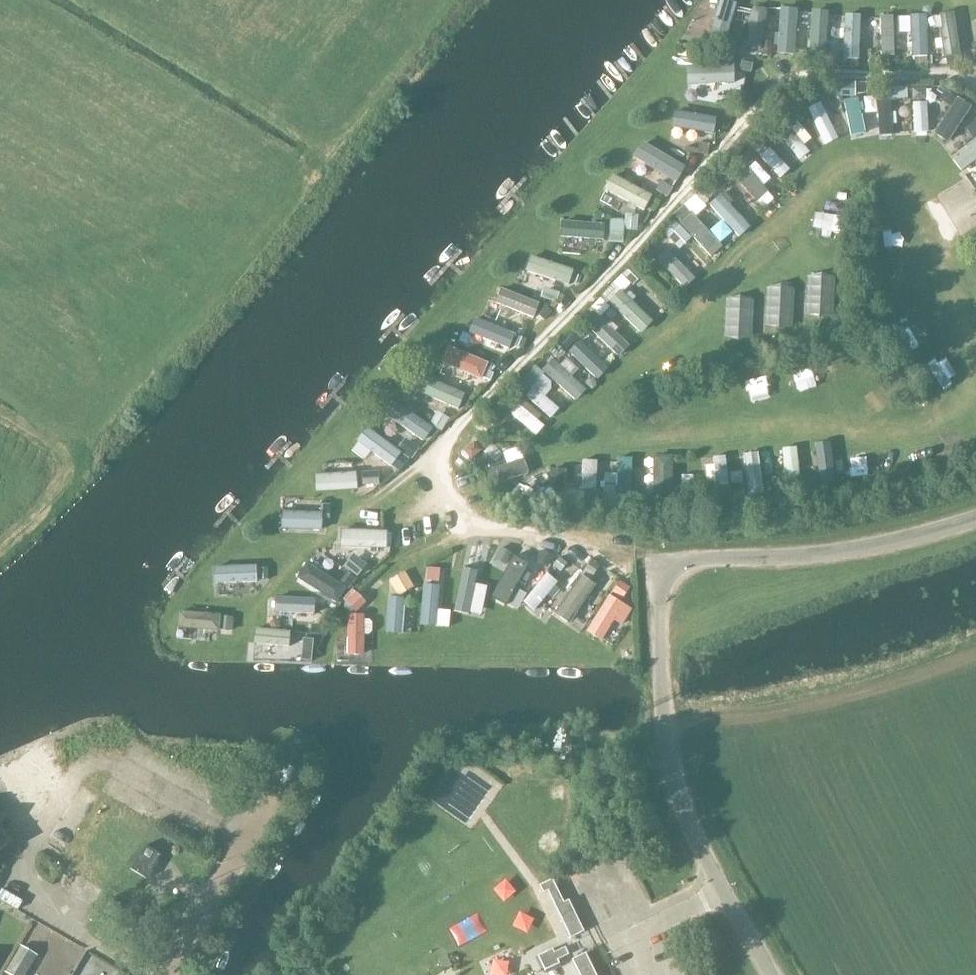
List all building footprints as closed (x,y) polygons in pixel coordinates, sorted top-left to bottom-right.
[(722,36),(734,0),(715,0),(705,30),(722,36)] [(791,49),(792,4),(778,4),(776,48),(791,49)] [(809,55),(822,55),(824,10),(810,10),(809,55)] [(856,57),(857,11),(839,10),(838,56),(856,57)] [(920,11),(904,12),(906,53),(923,52),(920,11)] [(891,52),(889,12),(877,13),(879,53),(891,52)] [(713,68),(685,68),(684,96),(713,97),(713,68)] [(889,127),(904,126),(902,84),(887,84),(889,127)] [(844,96),(845,136),(860,135),(858,95),(844,96)] [(816,97),(802,104),(822,145),(836,138),(816,97)] [(936,103),(922,103),(923,118),(937,118),(936,103)] [(670,106),(666,125),(698,132),(702,112),(670,106)] [(713,134),(718,118),(704,114),(699,129),(713,134)] [(785,120),(771,128),(793,162),(807,153),(785,120)] [(950,153),(970,181),(975,177),(975,134),(950,153)] [(685,162),(638,137),(628,154),(675,179),(685,162)] [(731,175),(763,204),(772,194),(758,181),(766,173),(748,156),(731,175)] [(606,169),(598,188),(642,208),(650,189),(606,169)] [(721,196),(708,207),(737,241),(750,230),(721,196)] [(693,238),(705,256),(719,247),(690,206),(659,227),(675,250),(693,238)] [(558,216),(557,237),(598,238),(598,217),(558,216)] [(647,250),(681,285),(694,273),(661,237),(647,250)] [(571,264),(525,250),(520,269),(515,267),(512,278),(524,281),(527,270),(566,281),(571,264)] [(616,268),(607,277),(612,282),(601,295),(638,329),(650,316),(618,287),(627,278),(616,268)] [(532,313),(535,291),(494,285),(491,307),(532,313)] [(594,291),(586,303),(597,311),(605,299),(594,291)] [(893,318),(907,311),(898,294),(884,301),(893,318)] [(589,370),(599,358),(567,328),(556,340),(589,370)] [(436,358),(476,373),(483,354),(443,339),(436,358)] [(566,394),(575,385),(546,357),(538,365),(566,394)] [(530,364),(522,374),(538,385),(546,375),(530,364)] [(419,369),(410,388),(447,405),(453,392),(436,385),(439,378),(419,369)] [(517,393),(544,417),(556,404),(529,380),(517,393)] [(380,412),(420,438),(431,421),(391,396),(380,412)] [(532,432),(542,422),(512,396),(503,406),(532,432)] [(363,420),(352,433),(397,470),(417,446),(409,439),(400,449),(363,420)] [(318,459),(319,466),(311,467),(312,488),(352,487),(351,458),(318,459)] [(318,503),(276,504),(277,526),(319,524),(318,503)] [(336,546),(386,544),(385,521),(335,523),(336,546)] [(467,573),(473,555),(461,551),(456,569),(467,573)] [(532,560),(503,551),(489,593),(500,597),(508,571),(526,577),(532,560)] [(549,610),(568,621),(600,565),(580,554),(549,610)] [(207,559),(208,581),(253,580),(252,558),(207,559)] [(336,594),(343,579),(301,558),(294,572),(336,594)] [(383,572),(393,588),(408,579),(398,563),(383,572)] [(540,564),(517,596),(533,607),(555,575),(540,564)] [(607,572),(583,628),(600,635),(609,615),(618,619),(627,599),(619,596),(626,580),(607,572)] [(456,575),(448,599),(462,603),(470,580),(456,575)] [(416,620),(431,620),(432,577),(417,577),(416,620)] [(341,589),(345,604),(360,599),(355,584),(341,589)] [(269,590),(269,609),(305,610),(306,591),(269,590)] [(396,627),(397,593),(383,593),(382,626),(396,627)] [(174,628),(215,627),(214,606),(174,608),(174,628)] [(366,630),(367,608),(342,607),(340,651),(358,652),(359,630),(366,630)] [(250,622),(249,632),(265,634),(266,623),(250,622)] [(10,843),(0,831),(0,851),(10,843)] [(130,868),(146,878),(160,854),(145,845),(130,868)] [(570,937),(583,931),(568,900),(563,903),(551,880),(540,885),(543,892),(547,890),(570,937)] [(105,909),(113,913),(119,903),(114,900),(116,897),(113,896),(105,909)] [(36,956),(20,947),(4,972),(9,974),(25,974),(36,956)] [(564,948),(554,953),(552,949),(538,956),(544,970),(558,963),(557,960),(567,954),(564,948)] [(585,954),(573,959),(580,974),(595,974),(585,954)]
